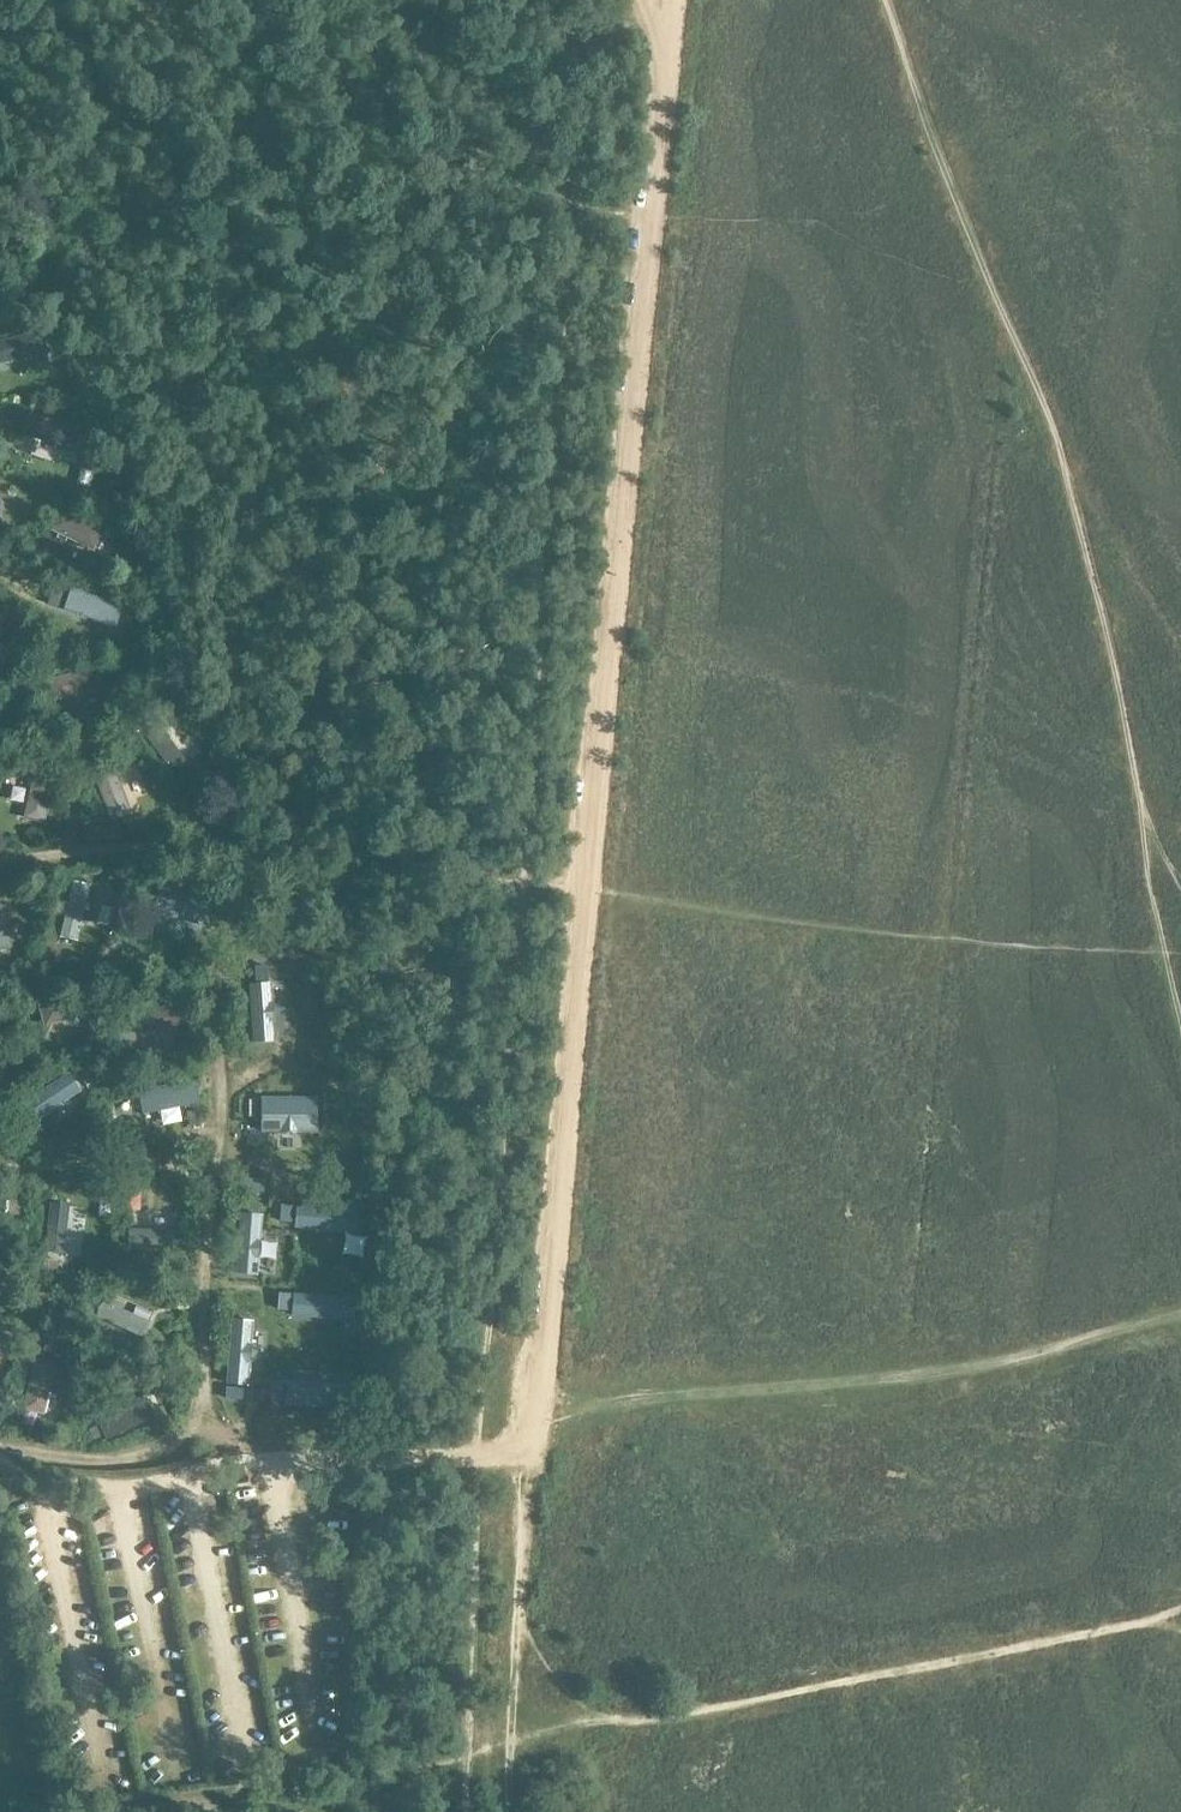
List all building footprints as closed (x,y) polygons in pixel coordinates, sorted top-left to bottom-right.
[(48,352),(43,330),(0,341),(0,364),(48,352)] [(28,414),(23,435),(76,448),(81,427),(28,414)] [(47,529),(94,552),(103,532),(57,509),(47,529)] [(35,541),(46,547),(52,535),(40,530),(35,541)] [(67,606),(114,623),(119,608),(72,591),(67,606)] [(54,593),(49,605),(59,609),(63,596),(54,593)] [(143,725),(135,714),(127,719),(136,730),(143,725)] [(191,767),(158,724),(144,734),(177,778),(191,767)] [(35,757),(19,753),(17,763),(33,766),(35,757)] [(134,758),(121,763),(125,773),(138,767),(134,758)] [(35,765),(23,818),(45,823),(56,770),(35,765)] [(132,814),(122,786),(125,784),(122,775),(118,776),(114,765),(93,773),(111,822),(132,814)] [(109,878),(108,887),(122,890),(124,881),(109,878)] [(76,882),(67,922),(82,926),(92,886),(76,882)] [(164,882),(154,914),(203,927),(212,895),(164,882)] [(11,949),(2,918),(7,917),(4,906),(0,907),(0,952),(11,949)] [(128,943),(119,948),(127,963),(137,958),(128,943)] [(268,967),(257,968),(258,984),(269,984),(268,967)] [(45,1028),(73,1019),(74,1023),(85,1020),(84,1016),(94,1013),(87,991),(38,1005),(45,1028)] [(127,1029),(178,1030),(178,1007),(127,1006),(127,1029)] [(100,1013),(89,1015),(93,1030),(104,1027),(100,1013)] [(136,1029),(119,1029),(120,1042),(136,1042),(136,1029)] [(88,1071),(80,1075),(86,1086),(94,1081),(88,1071)] [(38,1124),(80,1094),(70,1080),(28,1109),(38,1124)] [(156,1103),(147,1119),(168,1130),(176,1114),(156,1103)] [(265,1103),(264,1133),(318,1134),(318,1103),(265,1103)] [(197,1111),(188,1111),(189,1124),(198,1123),(197,1111)] [(249,1181),(249,1192),(265,1194),(266,1183),(249,1181)] [(174,1193),(151,1211),(149,1209),(142,1214),(144,1216),(136,1223),(146,1237),(185,1207),(174,1193)] [(131,1195),(130,1211),(140,1212),(141,1196),(131,1195)] [(12,1202),(9,1216),(19,1218),(22,1204),(12,1202)] [(99,1233),(64,1206),(55,1218),(90,1245),(99,1233)] [(282,1207),(281,1223),(293,1224),(294,1208),(282,1207)] [(47,1261),(46,1269),(58,1271),(58,1262),(47,1261)] [(12,1267),(2,1267),(2,1280),(12,1280),(12,1267)] [(281,1296),(279,1312),(291,1314),(292,1297),(281,1296)] [(89,1299),(84,1312),(93,1315),(98,1302),(89,1299)] [(104,1301),(95,1318),(142,1337),(149,1321),(104,1301)] [(5,1347),(10,1340),(0,1333),(0,1343),(5,1347)] [(339,1366),(341,1341),(325,1340),(324,1365),(339,1366)] [(46,1345),(42,1361),(53,1364),(57,1349),(46,1345)] [(45,1414),(52,1385),(55,1386),(58,1374),(54,1374),(56,1365),(34,1360),(23,1409),(45,1414)] [(273,1385),(271,1402),(283,1402),(284,1386),(273,1385)] [(227,1390),(226,1401),(244,1403),(245,1391),(227,1390)] [(150,1398),(128,1409),(126,1404),(115,1409),(117,1414),(98,1423),(106,1440),(158,1415),(150,1398)] [(96,1428),(89,1431),(95,1443),(102,1440),(96,1428)] [(73,1591),(85,1589),(82,1569),(70,1571),(73,1591)]
